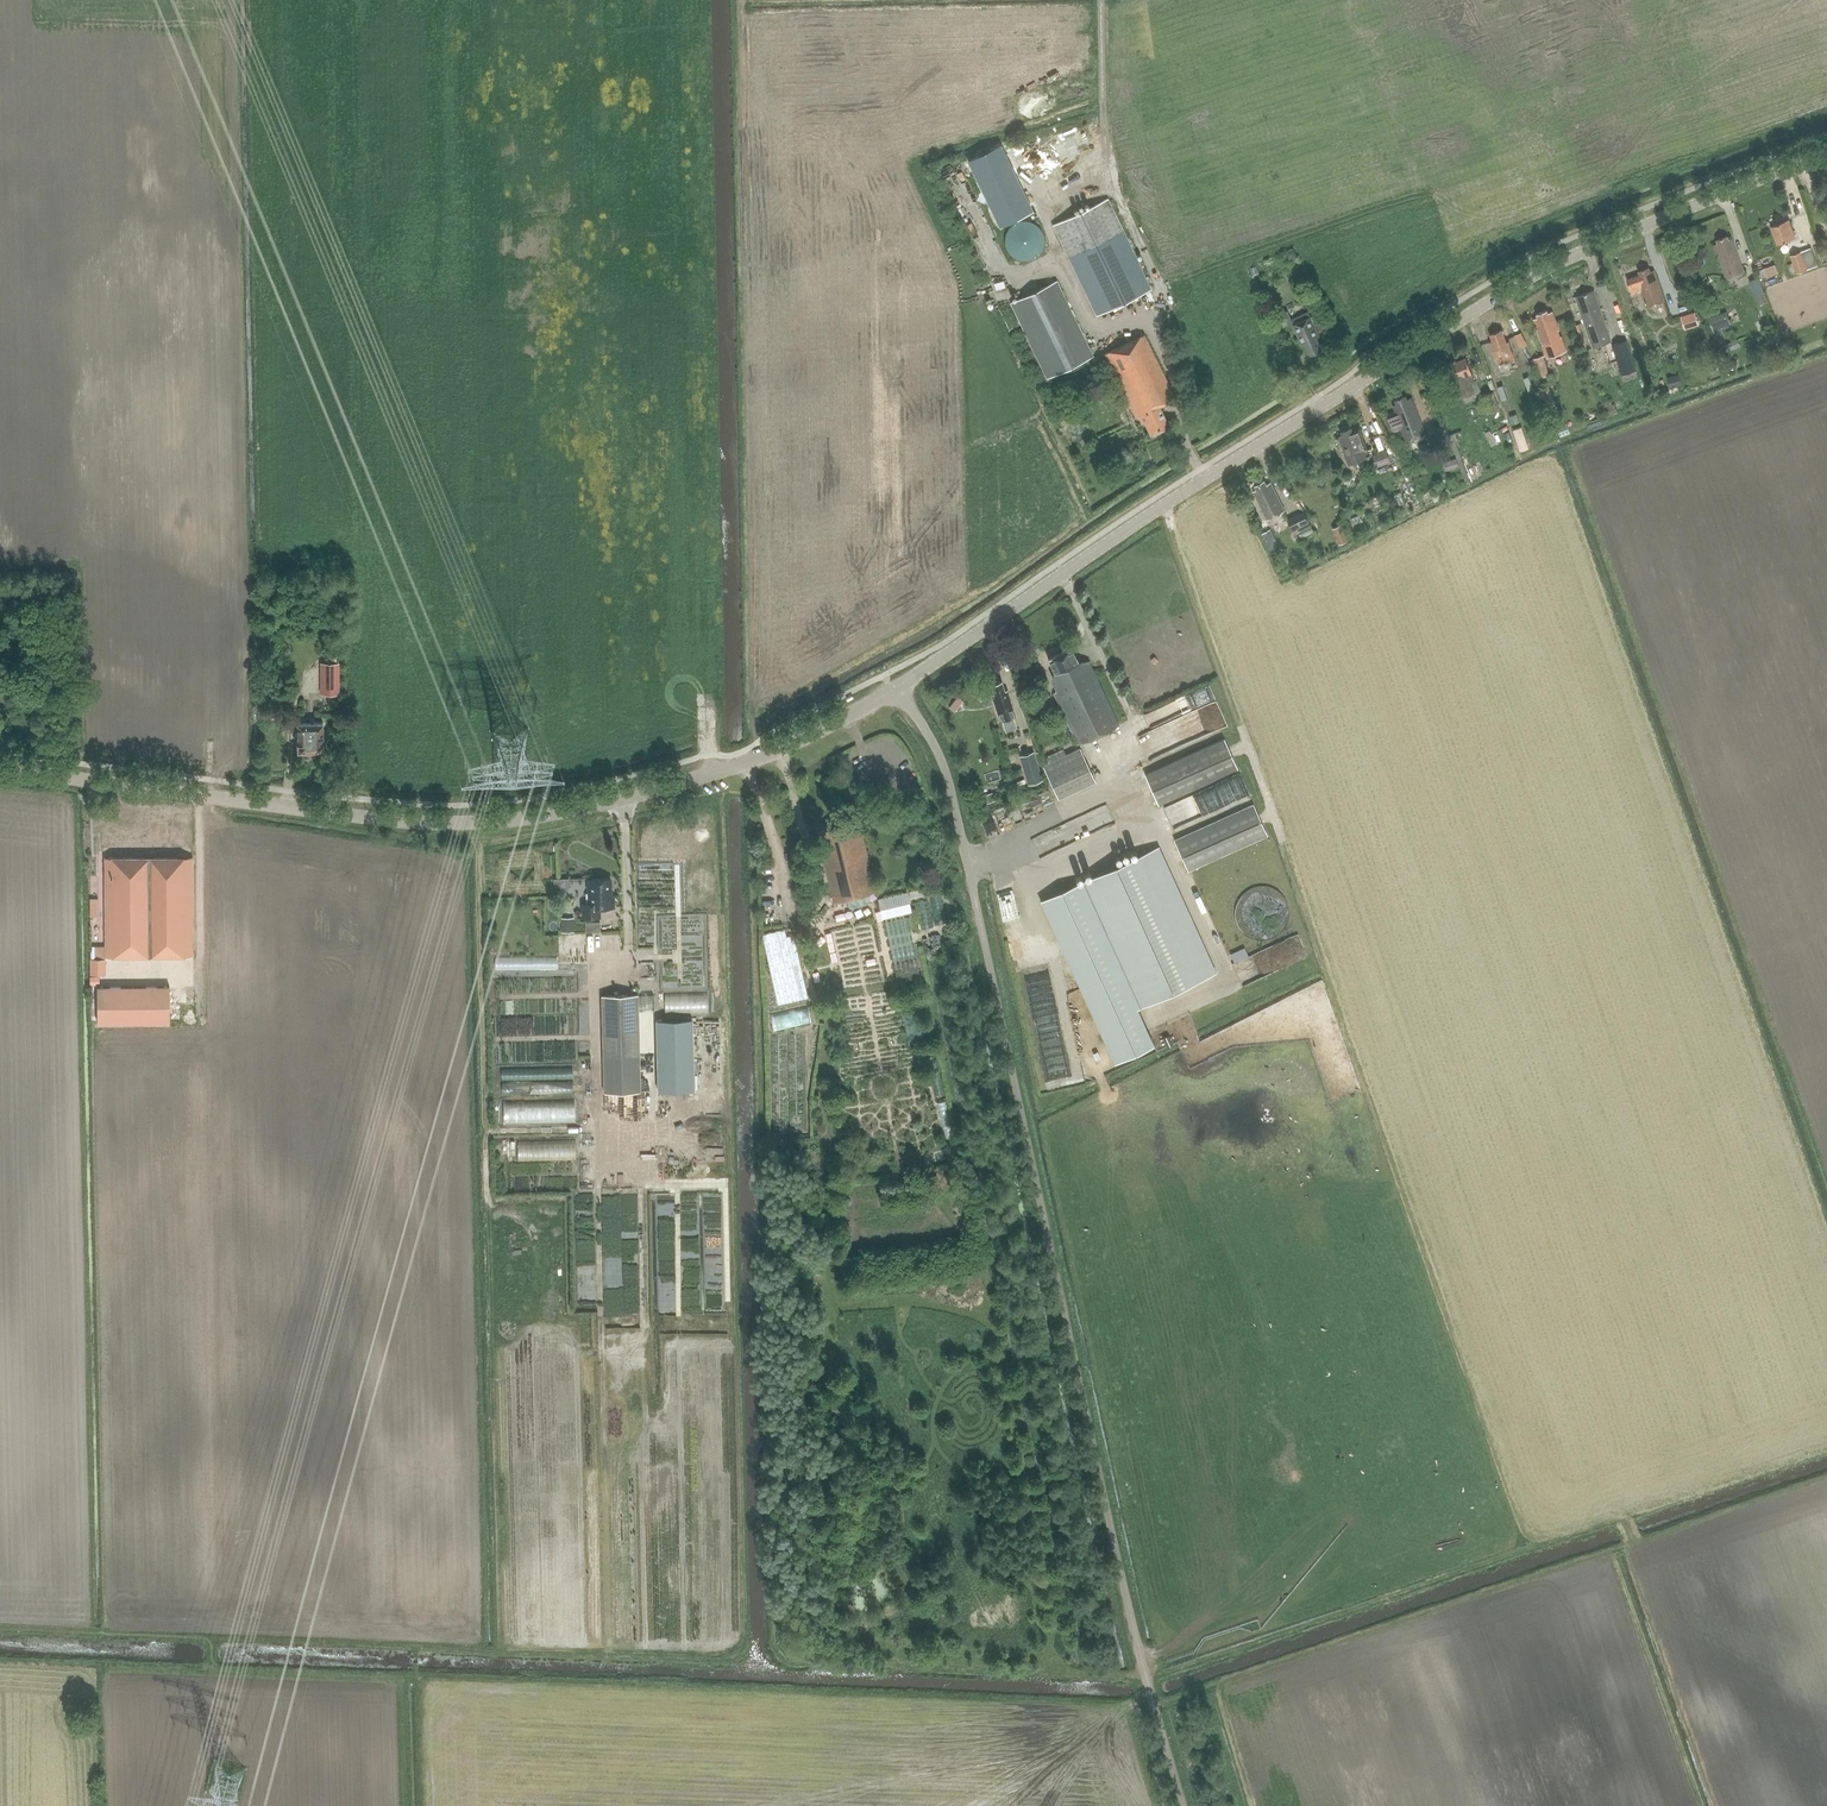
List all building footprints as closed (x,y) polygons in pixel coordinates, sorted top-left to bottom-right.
[(1000,146),(968,162),(999,226),(1031,210),(1000,146)] [(1107,199),(1053,225),(1096,316),(1150,290),(1107,199)] [(1776,244),(1794,237),(1788,219),(1770,225),(1776,244)] [(1022,221),(1019,221),(1016,222),(1013,223),(1010,225),(1007,227),(1005,230),(1004,233),(1003,236),(1003,240),(1003,243),(1004,246),(1005,249),(1007,252),(1009,255),(1012,257),(1015,258),(1018,259),(1021,260),(1025,259),(1028,259),(1031,257),(1034,256),(1036,253),(1038,250),(1040,247),(1041,244),(1041,241),(1041,237),(1040,234),(1039,231),(1037,228),(1035,226),(1032,224),(1029,222),(1026,221),(1022,221)] [(1726,278),(1744,272),(1732,238),(1728,240),(1726,235),(1714,240),(1716,244),(1714,245),(1726,278)] [(1811,247),(1790,255),(1796,273),(1817,265),(1811,247)] [(1774,264),(1760,269),(1763,278),(1777,272),(1774,264)] [(1646,307),(1665,301),(1653,268),(1650,270),(1649,266),(1638,270),(1639,273),(1626,277),(1631,292),(1640,289),(1646,307)] [(1758,278),(1749,282),(1754,295),(1763,292),(1758,278)] [(1047,380),(1094,357),(1057,281),(1010,304),(1047,380)] [(1592,348),(1611,341),(1593,290),(1579,295),(1580,298),(1576,300),(1592,348)] [(1310,310),(1291,319),(1302,343),(1306,341),(1312,355),(1323,349),(1318,336),(1320,335),(1310,310)] [(1539,317),(1535,319),(1547,353),(1548,357),(1566,351),(1565,346),(1552,311),(1549,312),(1548,310),(1537,314),(1539,317)] [(1726,311),(1708,318),(1713,331),(1731,324),(1726,311)] [(1287,312),(1280,316),(1285,326),(1292,323),(1287,312)] [(1694,312),(1680,316),(1684,329),(1698,325),(1694,312)] [(1507,342),(1503,330),(1490,334),(1492,341),(1489,342),(1491,348),(1493,347),(1499,364),(1515,358),(1509,341),(1507,342)] [(1105,353),(1123,390),(1136,417),(1138,416),(1141,423),(1143,422),(1150,435),(1169,426),(1160,407),(1175,400),(1144,335),(1105,353)] [(1738,339),(1726,344),(1729,350),(1740,346),(1738,339)] [(1626,341),(1613,345),(1622,373),(1635,369),(1626,341)] [(1539,378),(1549,375),(1543,356),(1533,359),(1539,378)] [(1475,382),(1466,358),(1456,362),(1455,359),(1446,363),(1449,372),(1447,373),(1450,381),(1456,379),(1463,397),(1475,392),(1476,395),(1481,393),(1476,381),(1475,382)] [(1716,365),(1706,369),(1708,376),(1718,373),(1716,365)] [(1669,388),(1680,385),(1678,375),(1666,378),(1669,388)] [(1482,416),(1500,409),(1494,393),(1482,397),(1484,403),(1478,405),(1482,416)] [(1425,434),(1417,413),(1411,399),(1407,401),(1405,397),(1395,400),(1397,405),(1394,406),(1395,411),(1395,412),(1384,416),(1391,432),(1401,428),(1407,442),(1425,434)] [(1611,401),(1603,404),(1608,416),(1615,414),(1611,401)] [(1516,414),(1509,416),(1512,424),(1519,421),(1516,414)] [(1521,427),(1513,429),(1520,450),(1529,448),(1521,427)] [(1348,464),(1366,457),(1360,441),(1363,439),(1359,429),(1353,431),(1351,428),(1341,432),(1342,435),(1338,437),(1348,464)] [(1386,450),(1373,454),(1377,467),(1390,462),(1386,450)] [(1457,458),(1443,462),(1446,471),(1459,467),(1457,458)] [(1267,519),(1284,511),(1270,483),(1265,485),(1263,482),(1254,486),(1255,489),(1252,491),(1267,519)] [(1404,496),(1397,498),(1399,505),(1406,503),(1404,496)] [(1293,532),(1310,524),(1304,511),(1287,519),(1293,532)] [(1359,516),(1351,519),(1353,527),(1362,524),(1359,516)] [(1341,524),(1332,528),(1339,544),(1348,540),(1341,524)] [(1310,526),(1299,532),(1302,538),(1313,532),(1310,526)] [(1279,548),(1271,531),(1263,535),(1278,564),(1282,561),(1276,550),(1279,548)] [(1077,743),(1118,724),(1089,660),(1077,660),(1070,646),(1047,657),(1054,671),(1050,673),(1055,683),(1053,684),(1056,690),(1053,691),(1077,743)] [(327,653),(327,663),(337,663),(336,653),(327,653)] [(320,663),(321,694),(341,694),(340,663),(337,663),(327,663),(320,663)] [(999,720),(1014,715),(1008,694),(1005,695),(1001,681),(1001,682),(998,680),(994,681),(992,684),(995,693),(992,694),(999,720)] [(1047,691),(1039,694),(1042,700),(1049,696),(1047,691)] [(287,697),(269,696),(268,708),(286,709),(287,697)] [(316,750),(324,750),(324,723),(299,723),(299,751),(305,751),(306,756),(316,756),(316,750)] [(1143,734),(1148,754),(1155,752),(1154,746),(1159,745),(1156,730),(1143,734)] [(1158,804),(1238,770),(1224,737),(1144,772),(1158,804)] [(1059,798),(1095,781),(1079,749),(1043,766),(1059,798)] [(1045,780),(1036,752),(1022,756),(1031,785),(1045,780)] [(991,793),(983,796),(986,804),(994,801),(991,793)] [(1253,805),(1174,840),(1188,872),(1268,836),(1253,805)] [(834,902),(878,891),(860,820),(822,829),(826,844),(822,845),(824,853),(823,855),(834,902)] [(1084,881),(1140,1006),(1215,972),(1159,847),(1084,881)] [(107,956),(194,955),(194,857),(106,858),(107,956)] [(590,904),(584,904),(584,918),(600,917),(600,908),(615,907),(614,896),(611,896),(611,879),(589,879),(590,904)] [(1084,881),(1041,901),(1114,1062),(1154,1044),(1137,1008),(1140,1006),(1084,881)] [(906,890),(877,897),(881,916),(910,910),(906,890)] [(932,899),(920,901),(923,927),(949,924),(945,895),(932,896),(932,899)] [(98,898),(90,898),(90,916),(98,916),(98,898)] [(561,932),(574,931),(574,918),(561,918),(561,932)] [(600,922),(593,922),(593,932),(601,931),(601,922),(600,922)] [(785,930),(764,935),(780,1005),(809,998),(797,948),(794,935),(787,937),(785,930)] [(1233,952),(1237,962),(1252,955),(1247,945),(1233,952)] [(90,959),(105,959),(105,946),(90,946),(90,959)] [(90,959),(90,975),(105,975),(105,959),(90,959)] [(900,972),(914,970),(912,959),(898,962),(900,972)] [(99,976),(90,976),(90,985),(99,985),(99,976)] [(97,1024),(169,1024),(169,986),(97,986),(97,1024)] [(639,994),(603,995),(605,1092),(641,1091),(639,994)] [(811,1005),(773,1013),(776,1030),(814,1022),(811,1005)] [(692,1019),(656,1020),(658,1092),(694,1091),(692,1019)] [(791,1129),(807,1129),(806,1033),(790,1033),(790,1036),(774,1036),(775,1132),(791,1132),(791,1129)] [(505,1084),(505,1093),(551,1091),(550,1082),(505,1084)] [(505,1101),(506,1124),(578,1121),(577,1098),(505,1101)] [(520,1141),(521,1161),(579,1158),(578,1138),(520,1141)]
